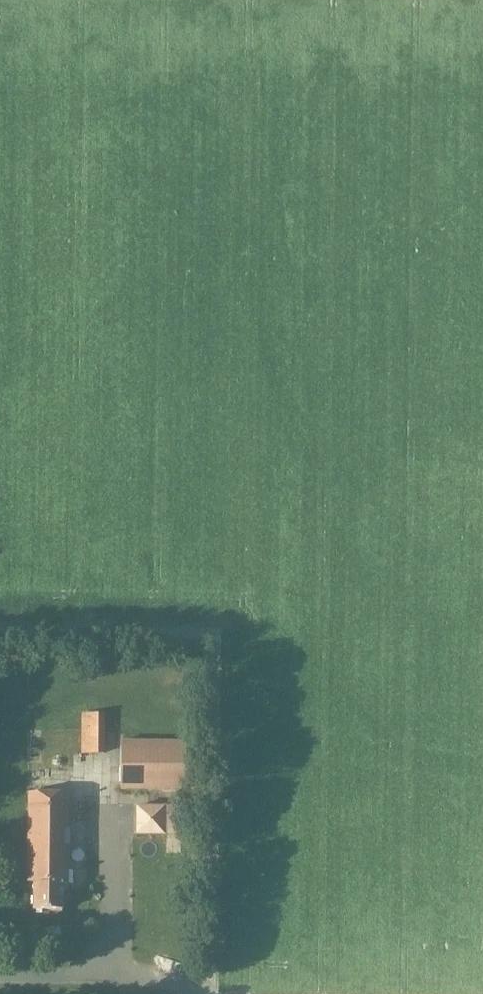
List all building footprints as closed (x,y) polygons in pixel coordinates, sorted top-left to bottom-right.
[(104,753),(104,712),(80,712),(80,753),(104,753)] [(184,790),(185,741),(120,740),(120,789),(184,790)] [(67,792),(28,792),(27,880),(33,880),(32,908),(51,909),(51,910),(61,910),(61,888),(67,888),(67,792)] [(183,807),(135,806),(135,835),(183,835),(183,807)]
